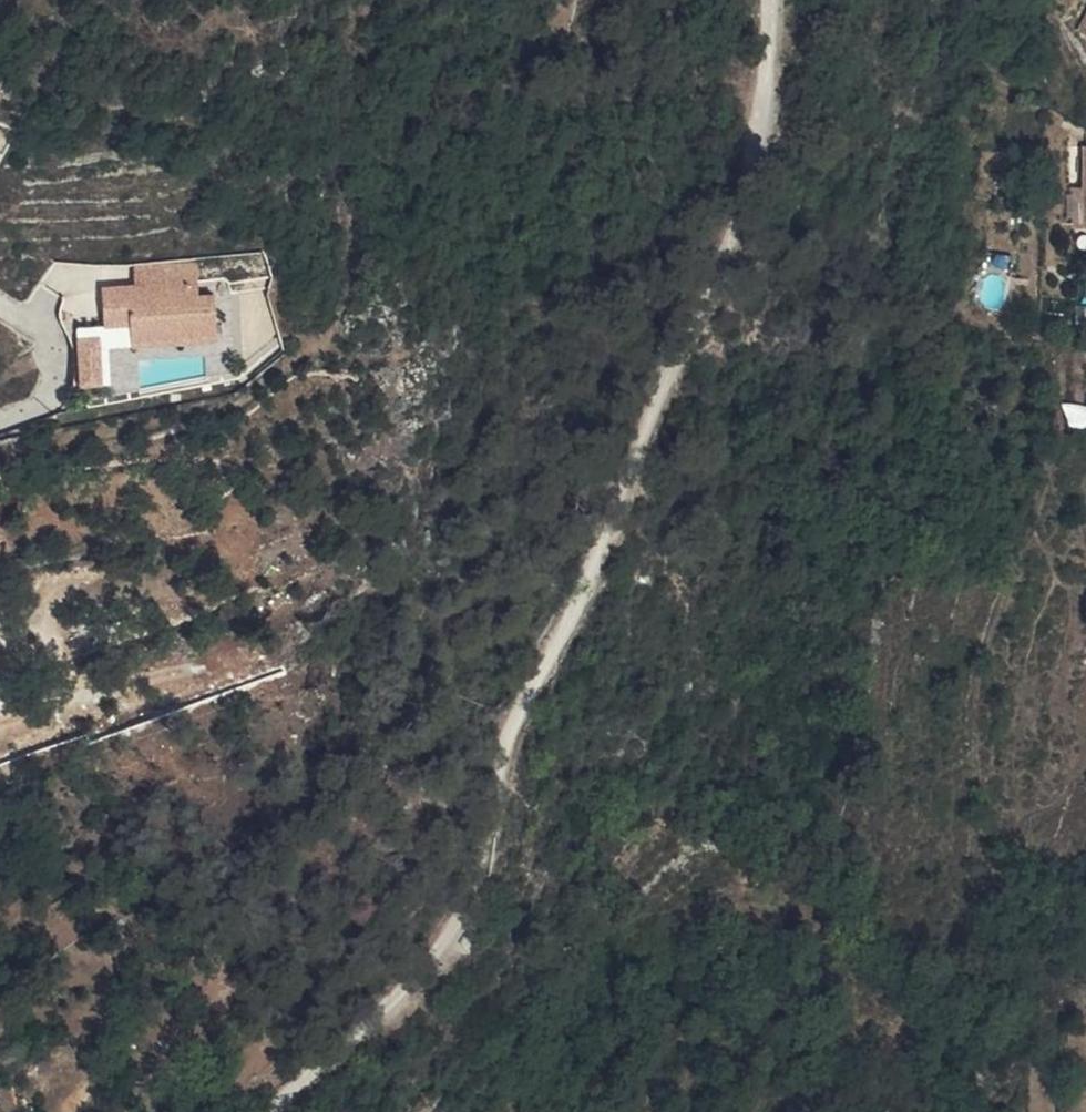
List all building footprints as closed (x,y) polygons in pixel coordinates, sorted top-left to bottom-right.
[(79,326),(83,385),(115,383),(112,347),(221,339),(218,292),(203,293),(201,257),(136,262),(138,281),(105,284),(108,324),(79,326)]
